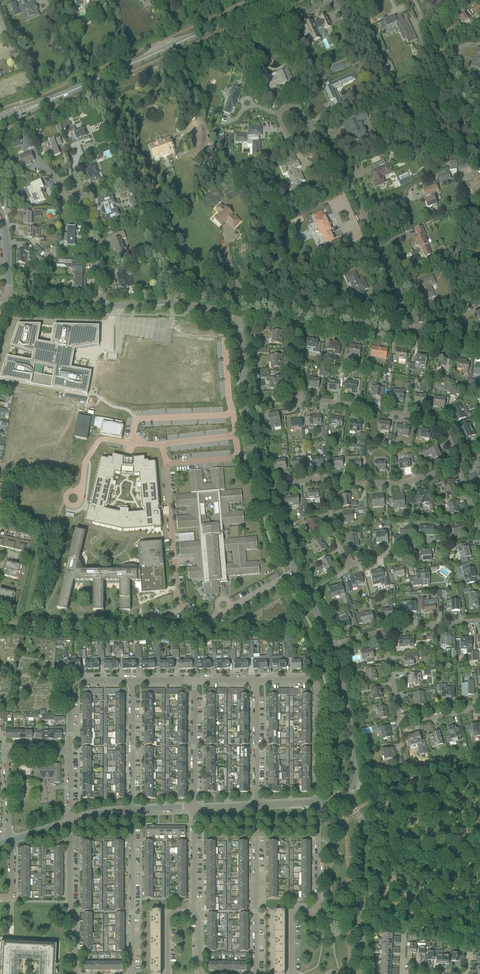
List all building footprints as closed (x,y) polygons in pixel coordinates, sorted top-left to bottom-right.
[(19,7),(19,8),(18,8),(16,2),(10,5),(14,16),(21,13),(20,13),(21,12),(25,21),(40,15),(37,10),(38,10),(36,6),(33,1),(36,0),(33,0),(33,1),(26,4),(25,0),(22,0),(24,5),(19,7)] [(479,5),(479,4),(471,9),(475,15),(479,11),(479,5)] [(349,15),(346,6),(341,8),(345,17),(349,15)] [(382,29),(379,30),(380,32),(394,26),(393,25),(396,24),(400,33),(399,33),(400,33),(403,41),(403,40),(406,39),(409,44),(408,44),(417,40),(407,18),(406,18),(407,19),(403,20),(401,15),(402,14),(380,24),(382,29)] [(467,17),(464,14),(459,17),(464,24),(470,19),(468,16),(467,17)] [(304,23),(303,24),(303,25),(306,30),(304,31),(307,37),(309,36),(311,40),(312,43),(321,39),(317,30),(324,27),(325,30),(331,27),(329,25),(325,15),(319,18),(320,20),(313,23),(312,21),(309,23),(308,20),(304,22),(304,23)] [(478,49),(474,58),(471,66),(475,68),(477,69),(477,68),(478,68),(479,65),(479,49),(478,49)] [(282,71),(276,74),(275,73),(268,76),(264,66),(257,70),(261,79),(265,78),(271,90),(276,88),(276,86),(280,84),(281,85),(292,79),(288,69),(282,71)] [(332,82),(326,84),(329,91),(327,92),(331,101),(333,100),(336,108),(342,105),(335,89),(356,80),(352,73),(332,82)] [(227,97),(229,97),(226,105),(223,112),(230,114),(232,107),(235,109),(242,90),(233,86),(231,92),(229,91),(227,97)] [(412,92),(393,100),(396,105),(404,102),(404,101),(410,98),(411,99),(415,98),(412,92)] [(366,135),(363,127),(361,128),(360,127),(361,126),(359,123),(358,122),(368,118),(366,113),(345,122),(347,127),(350,125),(353,131),(352,132),(356,141),(361,138),(364,143),(370,140),(367,134),(366,135)] [(72,127),(68,129),(74,144),(89,139),(86,131),(85,132),(84,128),(78,131),(77,129),(76,130),(74,126),(73,127),(73,126),(72,127)] [(253,145),(253,156),(260,156),(260,142),(257,142),(257,136),(261,136),(261,127),(248,127),(248,135),(236,135),(236,142),(247,142),(247,143),(248,145),(253,145)] [(218,144),(224,141),(224,134),(220,136),(219,133),(215,135),(218,144)] [(29,136),(23,139),(28,150),(33,147),(29,136)] [(45,148),(42,149),(45,156),(46,155),(48,159),(54,157),(55,157),(60,155),(60,154),(59,153),(55,143),(57,142),(58,142),(58,141),(61,140),(60,137),(54,140),(54,139),(54,138),(48,140),(49,141),(43,144),(45,148)] [(159,158),(159,155),(170,151),(171,154),(174,153),(169,140),(150,146),(154,159),(159,158)] [(19,156),(22,161),(20,162),(19,164),(20,166),(21,166),(23,166),(24,167),(28,165),(28,163),(34,161),(31,153),(25,155),(24,154),(19,156)] [(289,158),(291,162),(280,167),(284,174),(289,172),(291,177),(290,178),(293,185),(289,187),(293,194),(304,189),(301,182),(304,181),(301,173),(297,175),(297,173),(296,171),(295,170),(295,169),(300,167),(298,161),(295,155),(289,158)] [(374,171),(371,172),(375,181),(373,183),(375,188),(379,186),(380,187),(382,188),(384,187),(384,185),(384,184),(385,183),(382,177),(384,176),(385,177),(393,173),(389,164),(380,168),(379,166),(383,164),(382,161),(378,163),(375,164),(378,169),(374,171)] [(90,174),(87,175),(86,175),(86,176),(87,177),(89,176),(91,182),(100,179),(99,178),(100,177),(96,164),(85,168),(87,174),(90,173),(90,174)] [(451,180),(449,172),(437,176),(440,184),(451,180)] [(411,177),(399,182),(401,187),(413,181),(411,177)] [(33,197),(35,203),(45,199),(40,188),(44,187),(41,179),(30,184),(31,186),(27,187),(31,198),(33,197)] [(437,206),(437,204),(435,200),(437,200),(434,192),(438,191),(436,185),(423,190),(425,196),(428,195),(429,198),(428,199),(428,200),(425,201),(428,208),(432,206),(432,208),(437,206)] [(117,204),(115,204),(113,198),(98,203),(100,210),(101,209),(103,215),(102,215),(104,222),(119,216),(117,210),(119,210),(117,204)] [(216,218),(214,220),(221,226),(223,224),(224,223),(226,220),(229,223),(229,224),(234,228),(240,221),(235,217),(234,218),(231,215),(232,214),(226,207),(225,209),(221,205),(221,206),(220,205),(219,205),(218,206),(217,206),(216,207),(216,208),(216,209),(216,210),(220,214),(216,218)] [(33,213),(24,212),(24,224),(32,224),(33,213)] [(321,212),(313,216),(318,224),(315,225),(317,228),(316,229),(316,230),(316,231),(316,232),(317,232),(318,232),(320,235),(322,234),(326,243),(334,240),(330,233),(330,231),(331,230),(330,227),(330,226),(331,226),(331,225),(331,224),(330,224),(330,223),(329,223),(328,223),(326,220),(325,221),(323,217),(321,212)] [(431,254),(429,250),(427,245),(428,245),(424,236),(426,236),(422,226),(415,229),(419,237),(415,239),(417,242),(416,242),(415,243),(416,244),(416,245),(417,246),(418,246),(420,249),(421,248),(425,257),(431,254)] [(67,242),(67,245),(75,245),(75,239),(75,238),(79,236),(77,229),(76,229),(76,227),(68,227),(68,234),(64,234),(64,242),(67,242)] [(39,238),(39,229),(28,229),(28,237),(31,237),(31,239),(32,239),(32,238),(39,238)] [(129,254),(127,248),(124,249),(120,238),(126,236),(124,231),(115,234),(117,239),(111,241),(113,247),(114,247),(118,258),(129,254)] [(36,244),(33,247),(40,255),(43,252),(36,244)] [(17,263),(25,263),(25,252),(28,252),(28,247),(22,246),(22,251),(17,251),(17,263)] [(80,264),(78,264),(72,264),(72,260),(67,260),(54,259),(54,265),(57,265),(64,265),(67,267),(72,267),(72,271),(73,271),(73,278),(83,278),(83,275),(84,275),(85,267),(80,267),(80,264)] [(119,274),(117,274),(121,286),(123,285),(124,290),(128,288),(133,286),(131,282),(129,277),(130,276),(129,275),(130,275),(131,273),(131,272),(130,271),(129,271),(128,271),(128,270),(126,267),(118,270),(119,274)] [(355,272),(345,276),(347,282),(352,281),(353,283),(351,284),(355,294),(357,293),(359,296),(357,297),(359,304),(367,300),(363,291),(368,289),(364,279),(359,280),(355,272)] [(275,273),(262,278),(264,283),(267,282),(269,286),(279,282),(275,273)] [(432,275),(417,282),(420,288),(421,288),(426,300),(435,296),(430,285),(436,283),(432,275)] [(83,278),(73,278),(73,281),(75,281),(75,290),(85,290),(86,281),(81,281),(81,278),(83,278)] [(161,318),(134,317),(136,321),(136,319),(139,319),(138,325),(141,324),(142,325),(142,320),(144,324),(145,327),(147,326),(147,323),(149,326),(150,326),(154,324),(154,322),(160,320),(161,320),(161,318)] [(33,354),(32,361),(7,357),(0,378),(0,379),(87,395),(92,372),(71,369),(74,356),(70,355),(71,350),(75,349),(99,346),(99,327),(54,325),(51,344),(38,342),(41,325),(18,325),(10,347),(33,354)] [(282,332),(272,331),(272,338),(274,338),(274,343),(282,344),(282,332)] [(307,339),(306,347),(306,348),(307,349),(309,349),(310,348),(314,349),(313,352),(316,353),(319,353),(321,343),(317,343),(318,340),(307,339)] [(333,341),(333,342),(329,342),(327,343),(327,344),(326,350),(335,351),(334,354),(339,355),(341,343),(336,343),(336,341),(336,340),(334,340),(333,341)] [(361,346),(350,345),(349,353),(346,353),(346,356),(352,357),(353,355),(360,356),(361,346)] [(372,347),(371,355),(384,357),(384,359),(386,359),(387,349),(372,347)] [(405,363),(406,360),(407,352),(396,350),(395,359),(398,359),(399,360),(399,362),(405,363)] [(272,355),(267,355),(268,361),(269,362),(272,362),(274,362),(274,367),(282,367),(281,360),(282,360),(282,355),(272,355)] [(425,368),(426,364),(427,356),(420,355),(420,356),(417,355),(415,364),(419,365),(419,367),(425,368)] [(450,365),(445,364),(446,359),(443,359),(443,357),(439,356),(437,369),(441,370),(441,367),(445,368),(444,370),(449,371),(450,365)] [(458,359),(457,369),(461,370),(461,373),(468,374),(469,363),(466,363),(467,360),(458,359)] [(283,387),(282,377),(272,378),(266,378),(266,382),(273,382),(273,388),(283,387)] [(318,389),(319,387),(320,379),(309,378),(308,387),(318,389)] [(346,381),(345,386),(345,390),(352,391),(351,393),(356,394),(357,387),(360,388),(361,380),(353,379),(353,382),(346,381)] [(338,390),(339,389),(339,383),(329,381),(327,390),(335,391),(335,389),(338,390)] [(379,389),(372,388),(371,396),(382,397),(383,389),(387,390),(388,384),(380,383),(379,389)] [(403,402),(404,391),(393,390),(392,399),(399,399),(398,401),(403,402)] [(283,393),(275,394),(275,400),(272,401),(272,406),(284,405),(283,393)] [(425,405),(427,395),(423,394),(423,396),(415,395),(414,403),(419,404),(425,405)] [(444,407),(446,397),(442,396),(442,398),(434,397),(433,406),(438,407),(438,406),(444,407)] [(454,402),(453,407),(451,408),(457,422),(459,421),(461,420),(460,420),(466,417),(466,416),(468,415),(468,414),(465,407),(464,406),(462,407),(460,404),(459,404),(458,401),(454,402)] [(78,413),(74,438),(87,440),(89,427),(101,429),(100,435),(122,438),(124,426),(122,426),(123,422),(108,419),(108,420),(105,420),(105,419),(90,416),(90,415),(78,413)] [(278,413),(268,415),(271,428),(275,427),(275,431),(281,429),(280,426),(281,426),(278,413)] [(310,417),(310,425),(321,425),(321,416),(318,416),(318,417),(310,417)] [(331,416),(329,425),(329,426),(333,427),(334,426),(342,427),(343,418),(331,416)] [(290,421),(291,429),(302,428),(301,419),(298,420),(290,421)] [(358,422),(350,421),(349,429),(361,431),(362,423),(361,423),(362,420),(358,420),(358,422)] [(377,430),(389,432),(390,423),(378,422),(378,424),(377,426),(378,426),(377,430)] [(396,424),(395,433),(402,434),(402,435),(408,436),(410,426),(396,424)] [(470,437),(470,438),(471,438),(470,437),(475,435),(470,424),(460,428),(462,433),(463,433),(466,439),(470,437)] [(429,434),(430,430),(424,429),(424,431),(418,430),(417,439),(421,439),(421,438),(430,439),(430,435),(429,434)] [(438,458),(441,456),(437,447),(424,453),(426,458),(431,455),(435,462),(439,460),(438,458)] [(91,502),(92,502),(91,506),(89,506),(88,511),(85,522),(93,524),(93,523),(95,523),(94,524),(122,531),(123,530),(124,531),(147,529),(152,528),(154,528),(161,528),(162,528),(161,516),(160,511),(159,511),(158,507),(159,507),(155,462),(149,462),(148,461),(145,461),(144,457),(131,458),(130,458),(130,459),(127,459),(127,458),(125,458),(113,455),(112,458),(108,458),(108,459),(101,458),(91,502)] [(404,456),(405,461),(399,462),(400,469),(405,468),(410,467),(410,463),(413,463),(412,455),(404,456)] [(282,460),(275,461),(274,459),(274,458),(273,458),(272,457),(270,457),(271,464),(275,464),(275,469),(281,468),(281,469),(286,469),(285,458),(281,458),(282,460)] [(323,466),(323,457),(312,457),(312,466),(319,466),(319,469),(323,469),(323,466)] [(339,459),(332,459),(332,467),(338,467),(338,468),(343,468),(343,463),(342,457),(339,457),(339,459)] [(361,469),(360,459),(353,459),(353,457),(346,457),(346,463),(349,463),(349,469),(353,469),(353,468),(357,468),(357,469),(361,469)] [(386,462),(375,462),(375,470),(380,470),(386,470),(385,466),(389,466),(389,458),(386,458),(386,462)] [(292,469),(303,468),(303,459),(292,459),(292,469)] [(190,471),(192,492),(191,493),(191,495),(190,495),(175,496),(176,508),(176,507),(190,506),(191,516),(177,517),(176,517),(177,529),(178,529),(178,528),(199,527),(200,542),(180,544),(180,543),(179,543),(180,555),(181,555),(197,553),(198,567),(188,568),(188,567),(189,579),(203,578),(204,584),(205,584),(206,594),(218,593),(217,580),(220,580),(220,582),(227,582),(227,576),(230,576),(235,576),(235,575),(237,575),(237,576),(246,575),(246,574),(248,574),(248,575),(253,574),(259,573),(259,574),(258,562),(251,563),(251,562),(246,563),(245,550),(249,550),(249,549),(257,548),(257,549),(256,537),(256,538),(250,538),(250,537),(245,538),(243,539),(243,538),(240,538),(234,539),(232,540),(232,539),(227,539),(227,540),(224,540),(222,525),(244,523),(243,511),(243,512),(228,513),(227,503),(242,502),(241,490),(241,491),(220,492),(220,491),(224,490),(222,469),(223,469),(223,468),(211,469),(211,470),(212,484),(202,485),(201,470),(189,471),(190,471)] [(457,495),(453,480),(443,483),(447,497),(457,495)] [(320,497),(319,497),(318,490),(308,491),(308,499),(314,499),(315,502),(320,502),(320,497)] [(421,493),(419,493),(420,496),(417,497),(417,496),(413,497),(415,505),(422,503),(422,504),(425,503),(426,505),(427,506),(429,506),(430,504),(429,500),(430,500),(430,499),(430,498),(429,497),(427,491),(425,492),(425,491),(424,491),(422,491),(421,492),(421,493)] [(285,496),(286,499),(285,499),(285,503),(286,503),(286,509),(291,509),(291,506),(299,505),(298,496),(293,497),(293,495),(285,496)] [(343,495),(341,496),(341,503),(342,503),(343,506),(342,506),(342,507),(352,506),(352,507),(357,506),(357,502),(353,502),(353,501),(351,501),(351,495),(344,495),(343,495)] [(384,506),(383,495),(379,495),(379,496),(372,497),(373,507),(384,506)] [(405,507),(404,495),(399,495),(399,497),(392,497),(393,504),(392,505),(393,505),(393,508),(405,507)] [(459,505),(458,501),(448,503),(451,514),(458,512),(457,506),(459,505)] [(352,512),(342,513),(343,523),(353,522),(353,519),(356,519),(356,514),(352,514),(352,512)] [(317,518),(307,521),(310,532),(318,531),(318,530),(316,523),(318,523),(317,518)] [(300,520),(296,522),(292,524),(294,529),(298,527),(297,525),(305,521),(304,519),(300,520)] [(456,525),(451,526),(454,535),(461,534),(461,535),(463,534),(463,535),(464,534),(466,533),(463,524),(456,526),(456,525)] [(427,535),(434,535),(434,526),(419,526),(419,535),(427,535)] [(138,544),(139,554),(140,569),(137,567),(135,566),(132,566),(129,566),(126,566),(123,567),(121,568),(118,569),(116,571),(82,571),(82,569),(82,567),(81,565),(80,563),(79,561),(86,532),(75,530),(57,608),(67,611),(74,581),(93,581),(93,611),(104,611),(104,581),(120,581),(120,611),(130,611),(130,581),(141,581),(142,593),(166,591),(162,542),(138,544)] [(400,536),(394,537),(394,545),(405,544),(405,535),(404,535),(404,530),(399,530),(400,536)] [(382,535),(375,536),(376,544),(382,543),(382,546),(388,545),(387,534),(386,535),(386,532),(381,532),(382,535)] [(357,533),(347,534),(348,547),(358,546),(357,533)] [(12,538),(6,537),(4,547),(9,549),(12,538)] [(18,540),(12,538),(9,549),(15,550),(18,540)] [(321,538),(312,543),(318,553),(326,549),(325,549),(321,542),(323,541),(321,538)] [(18,540),(15,550),(21,552),(24,541),(18,540)] [(30,542),(24,541),(21,552),(27,553),(30,542)] [(465,548),(464,545),(457,546),(458,553),(459,553),(460,559),(461,563),(468,561),(467,557),(470,556),(468,547),(465,548)] [(434,554),(434,550),(422,550),(422,553),(420,553),(421,558),(422,557),(422,561),(432,561),(431,554),(434,554)] [(326,559),(321,562),(327,572),(334,568),(334,567),(330,561),(332,560),(329,556),(326,559)] [(18,573),(20,574),(21,567),(5,563),(2,576),(17,579),(18,573)] [(469,564),(458,567),(460,575),(462,576),(465,575),(467,575),(467,577),(466,577),(465,578),(466,584),(474,582),(473,578),(476,577),(473,568),(471,569),(469,564)] [(397,577),(405,575),(402,566),(391,569),(392,571),(391,572),(392,573),(392,572),(394,580),(398,579),(397,577)] [(382,569),(371,572),(372,576),(371,576),(372,580),(373,580),(373,582),(380,580),(381,584),(381,585),(385,584),(383,579),(384,579),(384,578),(383,573),(382,569)] [(416,571),(417,577),(412,577),(413,583),(414,586),(423,585),(422,579),(425,579),(425,578),(429,577),(429,571),(416,571)] [(357,576),(350,578),(352,586),(363,583),(361,573),(357,574),(357,576)] [(344,594),(341,584),(336,585),(336,586),(329,588),(332,597),(344,594)] [(451,611),(460,611),(459,601),(463,601),(462,589),(458,589),(458,599),(454,599),(455,601),(448,602),(448,609),(451,609),(451,611)] [(15,594),(0,591),(0,604),(10,606),(11,600),(13,601),(15,594)] [(470,607),(478,607),(478,600),(477,596),(479,596),(478,593),(469,593),(470,607)] [(431,612),(436,612),(435,609),(438,608),(438,599),(423,600),(419,600),(419,610),(424,610),(424,609),(425,609),(425,613),(431,613),(431,612)] [(411,601),(402,602),(403,615),(411,614),(411,612),(417,612),(416,610),(418,609),(419,609),(419,604),(416,604),(416,602),(411,602),(411,601)] [(388,606),(388,608),(381,609),(382,618),(394,616),(392,605),(388,606)] [(360,614),(356,616),(358,624),(363,623),(363,624),(374,621),(371,611),(365,613),(364,613),(360,614)] [(340,619),(342,624),(343,628),(344,628),(346,628),(346,627),(351,626),(349,619),(352,618),(350,612),(345,614),(346,617),(340,619)] [(444,634),(444,635),(440,635),(440,646),(441,646),(441,648),(442,650),(445,650),(446,648),(446,650),(450,650),(450,647),(452,647),(451,636),(447,637),(447,635),(447,634),(446,634),(446,633),(445,633),(445,634),(444,634)] [(413,637),(399,638),(400,647),(414,646),(413,637)] [(461,642),(461,650),(472,649),(472,641),(471,641),(471,638),(461,638),(461,642)] [(373,662),(373,658),(374,658),(372,649),(361,651),(363,660),(366,659),(367,663),(373,662)] [(272,654),(269,654),(270,658),(270,660),(272,659),(273,669),(280,669),(279,656),(273,657),(272,654)] [(418,660),(417,655),(406,655),(407,658),(404,659),(405,666),(414,665),(413,660),(418,660)] [(306,663),(305,656),(299,657),(299,661),(292,661),(293,669),(301,669),(301,664),(306,663)] [(70,661),(64,662),(64,668),(67,667),(67,669),(74,669),(73,657),(70,657),(70,661)] [(365,670),(366,673),(364,673),(365,677),(367,676),(368,681),(377,679),(376,673),(375,673),(374,669),(365,670)] [(421,680),(421,674),(410,674),(410,676),(408,677),(409,684),(419,684),(419,680),(421,680)] [(462,688),(463,696),(472,696),(472,689),(476,689),(476,675),(471,675),(471,681),(467,682),(468,684),(462,684),(463,688),(462,688)] [(446,685),(441,685),(441,692),(442,692),(442,698),(450,697),(450,698),(454,698),(453,686),(449,686),(449,687),(446,687),(446,685)] [(373,700),(382,698),(380,688),(371,690),(373,700)] [(413,693),(413,698),(414,698),(415,705),(420,705),(420,706),(420,705),(425,705),(424,692),(413,693)] [(388,717),(386,707),(377,708),(379,719),(388,717)] [(468,727),(470,732),(473,731),(474,738),(479,736),(479,728),(479,723),(471,726),(468,727)] [(390,726),(378,728),(378,725),(372,727),(373,731),(379,730),(379,732),(381,731),(383,739),(391,737),(389,730),(390,730),(390,726)] [(448,728),(450,736),(446,737),(447,743),(452,742),(452,740),(457,738),(457,737),(461,736),(459,728),(456,729),(456,727),(453,728),(453,726),(448,728)] [(61,739),(61,734),(65,734),(65,727),(54,727),(54,728),(54,731),(54,740),(55,740),(55,739),(61,739)] [(433,734),(428,735),(431,745),(437,743),(437,746),(439,746),(443,744),(439,731),(435,733),(433,734)] [(415,735),(408,737),(410,745),(417,743),(418,747),(419,747),(422,746),(421,741),(419,733),(415,734),(415,735)] [(382,750),(384,756),(382,757),(383,761),(396,758),(394,748),(382,750)] [(53,783),(59,783),(59,764),(53,764),(53,766),(41,766),(41,764),(34,764),(34,779),(41,779),(41,778),(53,778),(53,783)] [(153,836),(151,836),(151,838),(154,838),(154,836),(159,836),(159,826),(156,826),(153,826),(153,836)] [(177,836),(177,838),(180,838),(180,836),(185,836),(185,826),(179,826),(179,836),(177,836)] [(158,911),(158,910),(155,910),(155,911),(150,911),(150,933),(161,933),(161,923),(162,923),(162,921),(161,921),(161,911),(158,911)] [(274,911),(274,933),(285,933),(285,923),(286,923),(286,921),(285,921),(285,911),(274,911)] [(161,942),(161,933),(150,933),(150,954),(161,954),(161,945),(162,945),(162,942),(161,942)] [(274,933),(274,954),(285,954),(285,945),(286,945),(286,942),(285,942),(285,933),(274,933)] [(55,946),(0,943),(0,973),(10,973),(10,970),(11,969),(12,969),(12,968),(12,966),(11,966),(11,962),(12,961),(13,957),(16,957),(17,957),(18,956),(29,956),(29,957),(30,957),(30,958),(31,958),(32,958),(32,957),(36,957),(37,957),(37,958),(38,958),(41,959),(41,961),(41,962),(42,962),(42,963),(43,964),(43,968),(41,968),(41,969),(41,970),(42,971),(42,973),(54,973),(55,946)] [(416,947),(417,947),(417,943),(410,943),(410,947),(407,947),(407,958),(412,959),(412,953),(416,954),(416,947)] [(416,954),(415,962),(421,962),(421,957),(425,957),(425,954),(425,947),(419,947),(417,947),(416,947),(416,954)] [(425,957),(424,966),(430,966),(430,961),(434,961),(434,958),(434,951),(428,950),(428,954),(425,954),(425,957)] [(452,951),(452,959),(452,962),(455,962),(455,967),(461,967),(461,956),(458,956),(459,952),(452,951)] [(150,954),(150,973),(161,973),(161,966),(162,966),(162,963),(161,963),(161,954),(150,954)] [(274,954),(274,973),(285,973),(285,966),(286,966),(286,963),(285,963),(285,954),(274,954)] [(434,961),(433,969),(438,970),(439,964),(443,965),(443,954),(437,954),(436,958),(434,958),(434,961)] [(443,954),(443,965),(446,965),(446,970),(451,970),(452,962),(452,959),(449,958),(449,954),(443,954)]
